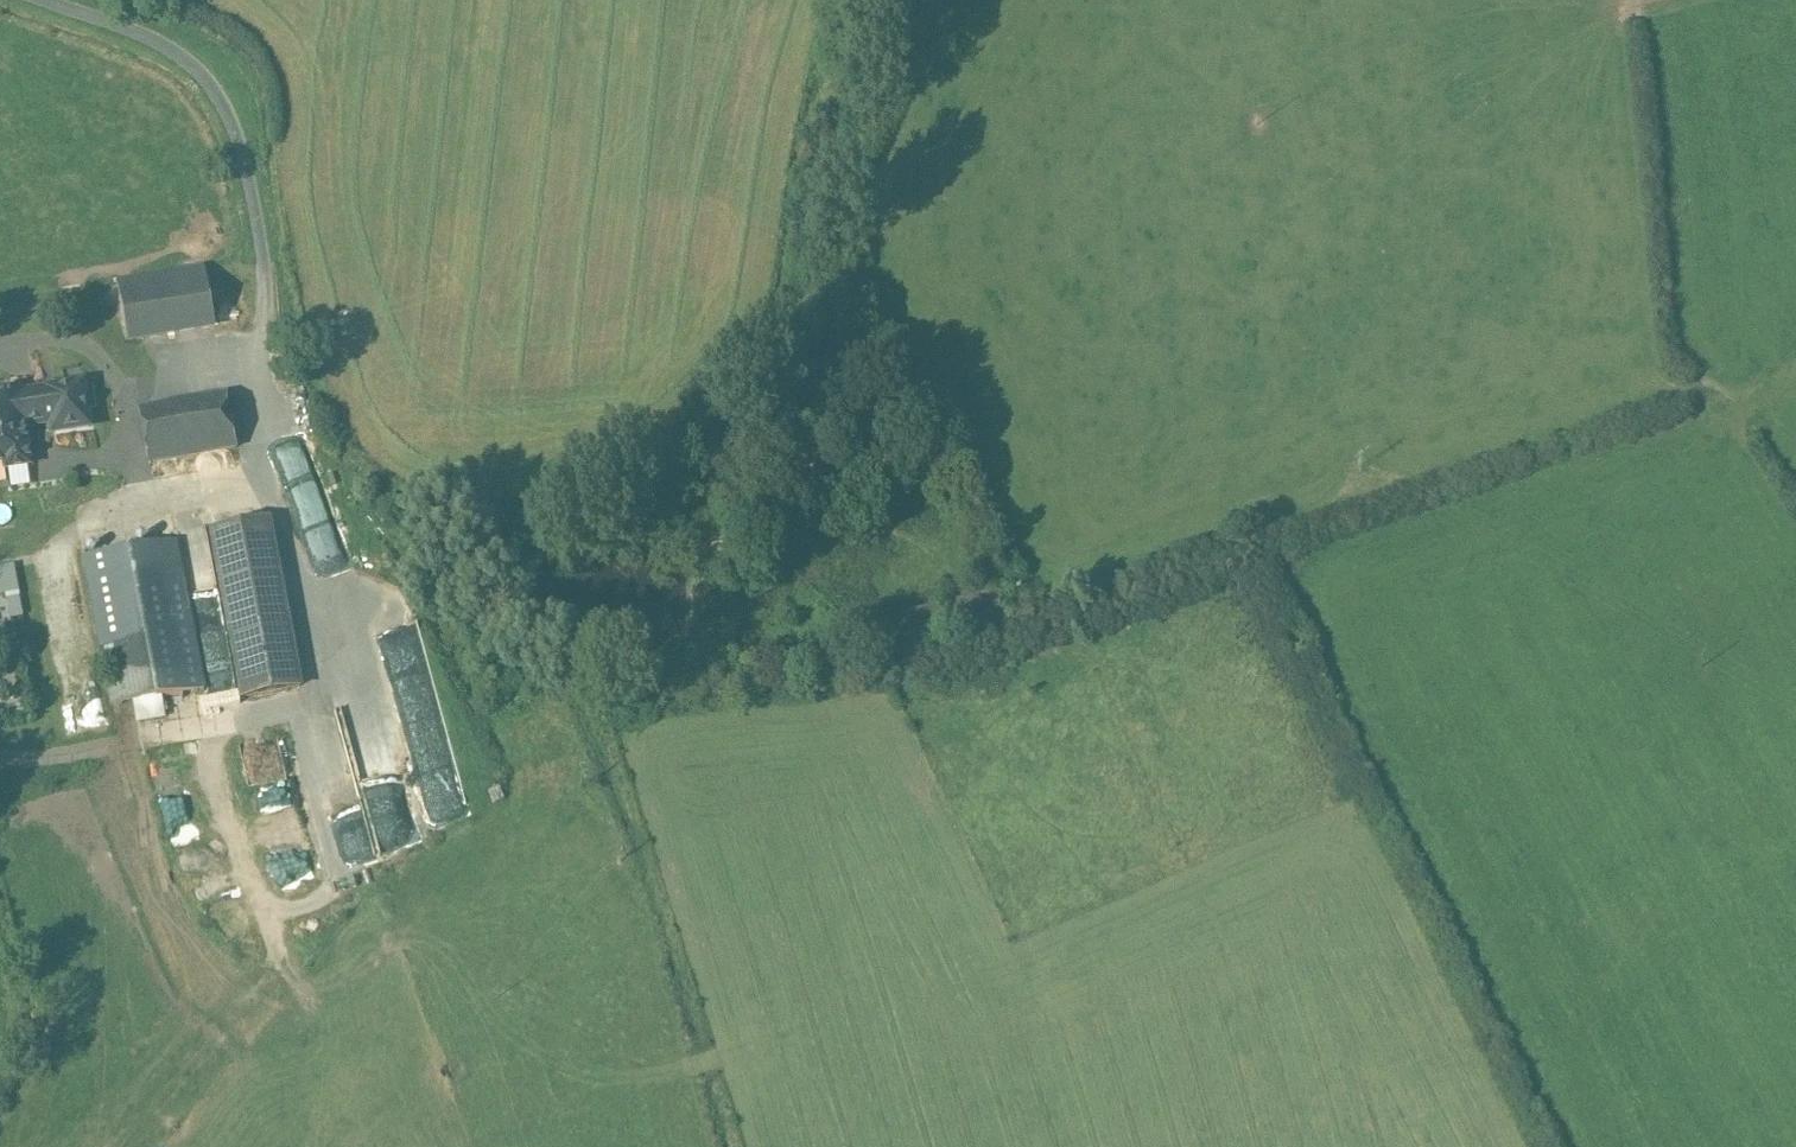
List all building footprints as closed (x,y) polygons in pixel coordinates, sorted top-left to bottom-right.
[(117,284),(128,341),(215,325),(209,289),(204,267),(117,284)] [(209,289),(215,325),(240,320),(237,300),(234,284),(228,285),(209,289)] [(0,402),(0,470),(5,470),(6,476),(30,472),(24,433),(51,429),(53,438),(90,432),(84,389),(46,395),(46,397),(19,401),(19,399),(0,402)] [(227,394),(140,411),(150,463),(237,447),(227,394)] [(270,523),(212,534),(242,697),(301,686),(270,523)] [(177,540),(84,557),(111,707),(205,690),(177,540)] [(0,566),(0,574),(1,597),(10,596),(11,618),(22,618),(20,565),(0,566)] [(401,726),(440,717),(419,632),(380,641),(401,726)] [(374,864),(374,846),(330,848),(330,865),(374,864)]
